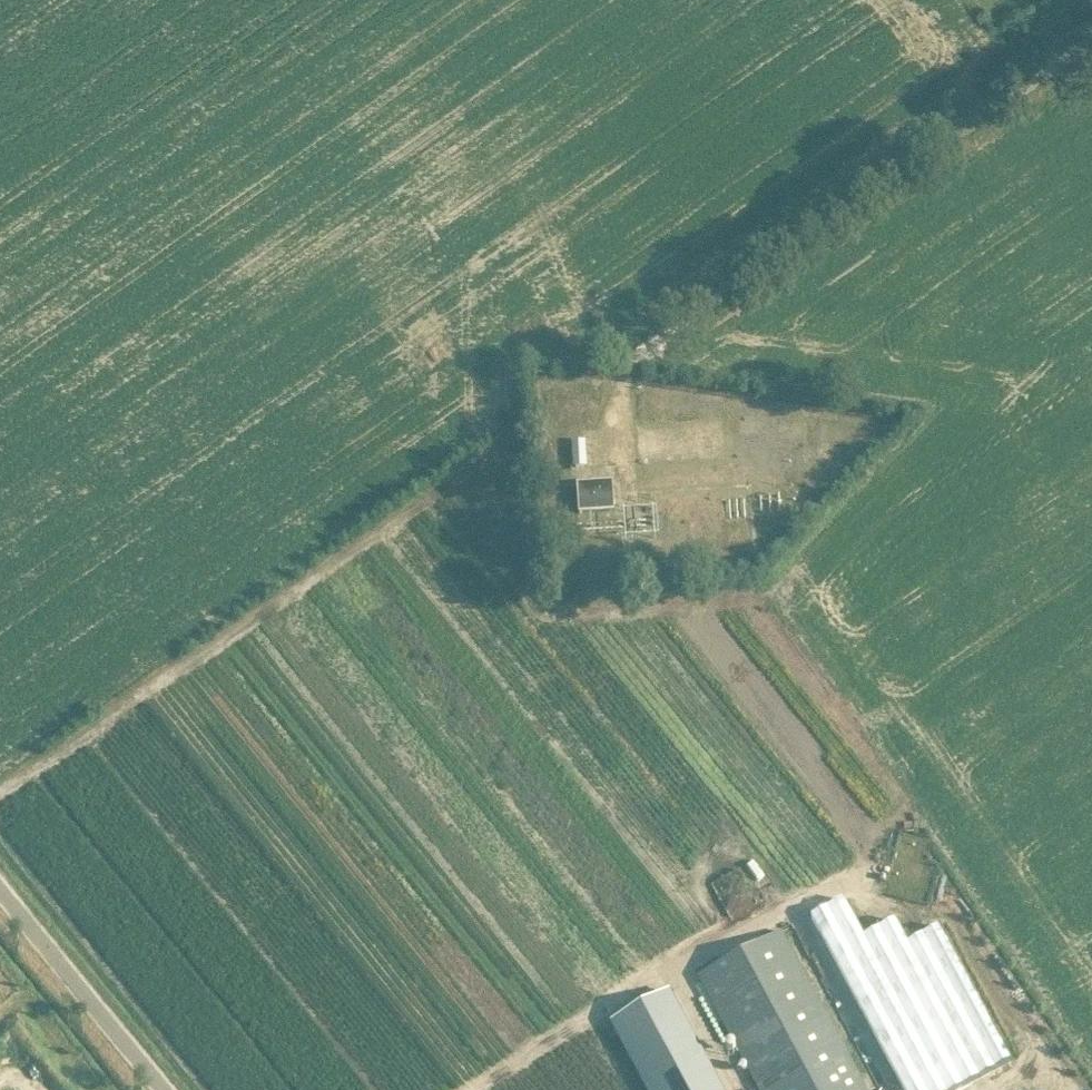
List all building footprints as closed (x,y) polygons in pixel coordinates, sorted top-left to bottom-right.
[(612,481),(577,483),(579,512),(614,510),(612,481)] [(811,916),(904,1089),(957,1089),(1011,1061),(939,927),(907,944),(895,920),(863,937),(843,899),(811,916)] [(759,1089),(865,1089),(781,932),(698,976),(759,1089)] [(611,1021),(648,1089),(722,1089),(669,990),(611,1021)]
